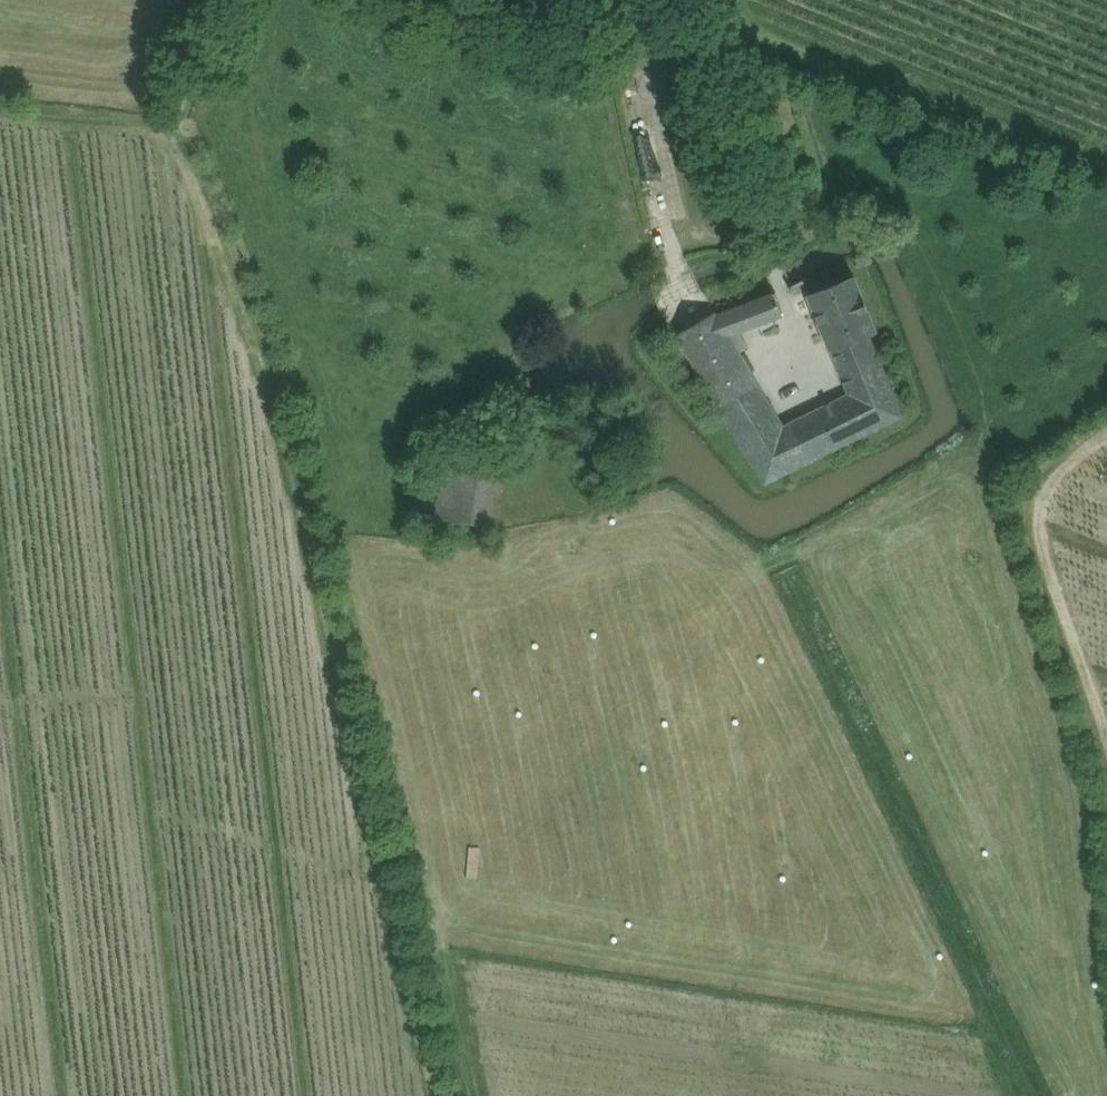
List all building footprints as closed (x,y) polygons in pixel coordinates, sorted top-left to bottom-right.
[(774,292),(761,297),(717,314),(716,311),(676,335),(765,482),(905,415),(877,352),(870,335),(878,332),(854,276),(808,295),(829,349),(831,348),(848,394),(783,424),(732,336),(783,317),(780,309),(774,292)] [(791,286),(795,294),(807,289),(803,281),(791,286)] [(497,516),(497,473),(469,473),(469,515),(497,516)]
